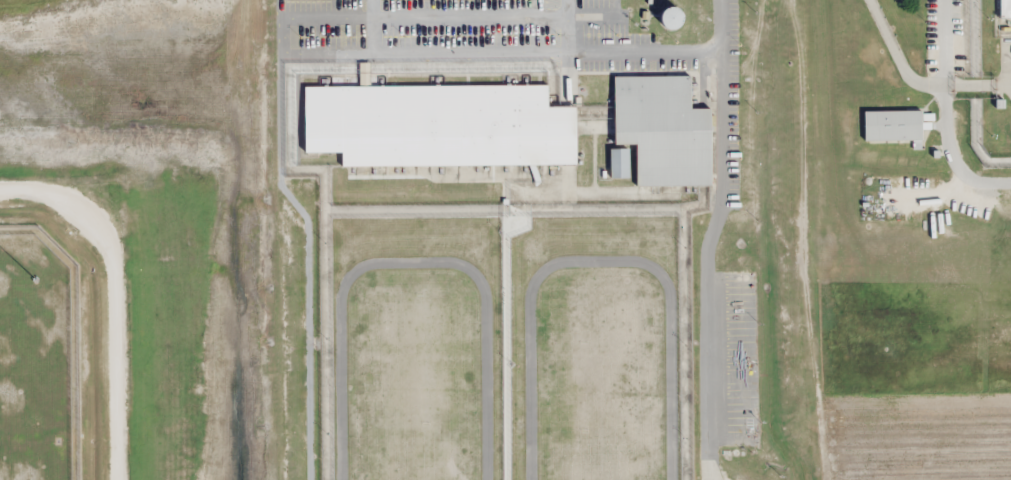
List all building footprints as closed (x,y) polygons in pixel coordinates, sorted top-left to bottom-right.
[(997,18),(1010,18),(1010,0),(997,0),(997,18)] [(672,6),(664,21),(678,28),(686,13),(672,6)] [(691,76),(615,76),(615,144),(637,144),(638,185),(712,185),(712,108),(691,108),(691,76)] [(305,152),(343,152),(343,166),(578,164),(577,106),(548,106),(548,84),(305,86),(305,152)] [(862,112),(862,141),(919,141),(919,112),(862,112)] [(628,177),(628,149),(612,149),(612,177),(628,177)]
